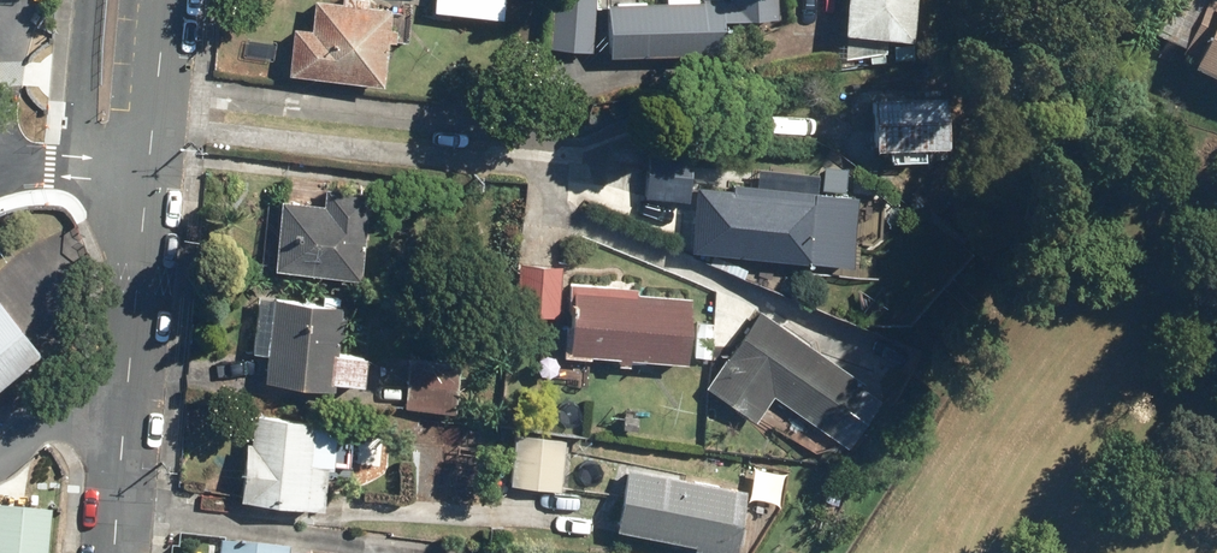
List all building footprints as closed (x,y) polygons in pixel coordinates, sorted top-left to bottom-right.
[(339,0),(314,0),(311,28),(292,26),(288,75),(384,84),(392,5),(339,0)] [(432,12),(477,17),(479,0),(434,0),(432,12)] [(554,15),(591,19),(593,0),(556,0),(554,15)] [(605,54),(720,54),(720,0),(605,0),(605,54)] [(842,31),(908,38),(912,0),(845,0),(842,31)] [(1184,61),(1216,77),(1216,0),(1213,0),(1184,61)] [(942,95),(868,99),(870,146),(945,143),(942,95)] [(687,158),(644,154),(640,195),(682,199),(687,158)] [(856,199),(695,184),(688,248),(850,263),(856,199)] [(322,204),(278,201),(272,268),(361,276),(368,190),(324,186),(322,204)] [(557,266),(513,264),(510,311),(555,313),(557,266)] [(689,294),(570,285),(565,352),(684,361),(689,294)] [(341,303),(272,296),(263,379),(332,386),(332,379),(360,382),(363,354),(335,351),(341,303)] [(877,395),(755,310),(701,387),(749,421),(768,394),(841,445),(877,395)] [(34,357),(0,315),(0,385),(34,357)] [(456,363),(406,359),(401,408),(451,413),(456,363)] [(331,420),(251,413),(242,496),(322,504),(331,420)] [(562,441),(511,436),(506,485),(557,491),(562,441)] [(743,491),(622,468),(610,530),(731,552),(743,491)] [(50,512),(0,507),(0,552),(46,552),(50,512)] [(222,541),(221,552),(290,552),(290,547),(222,541)]
